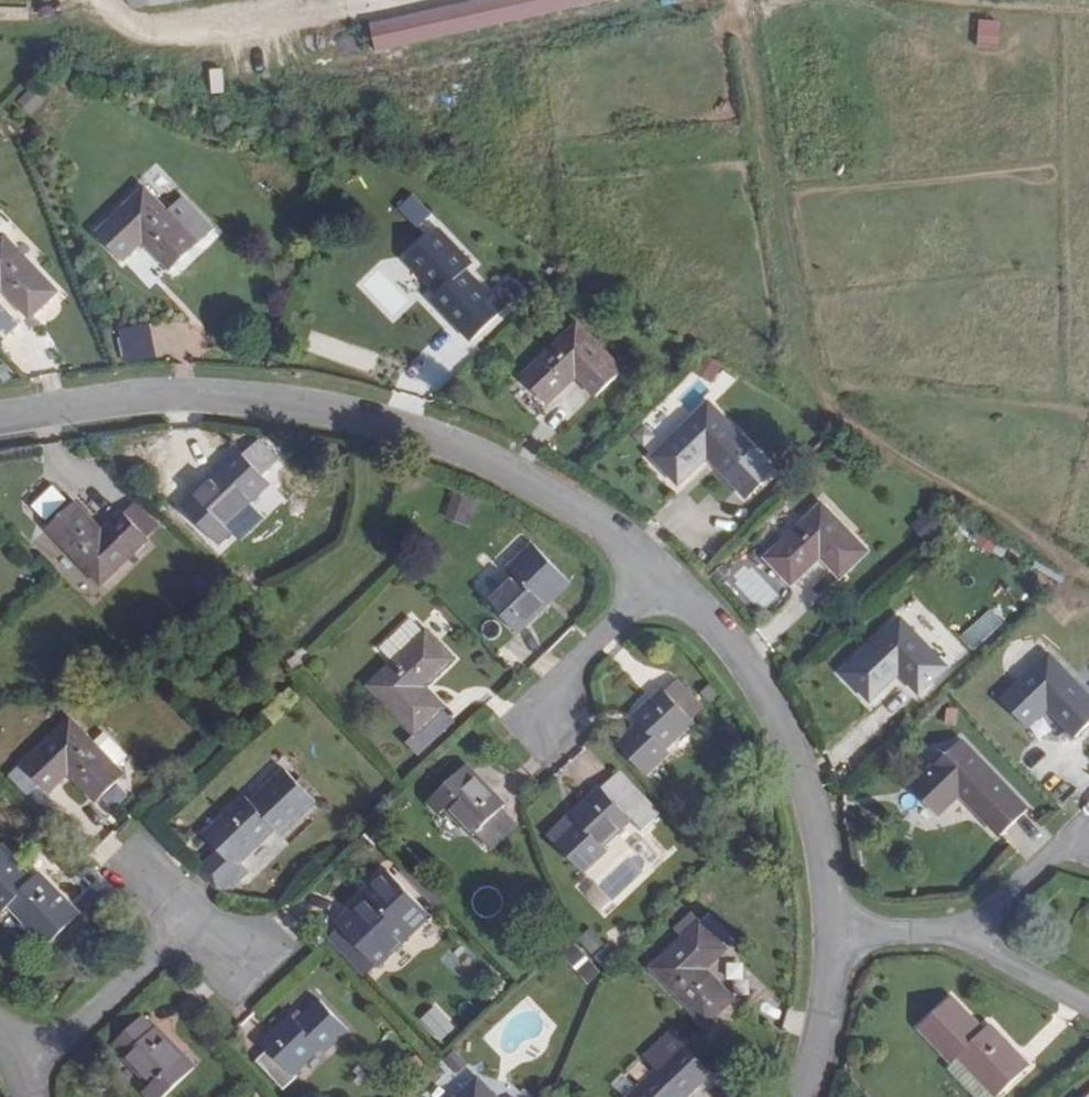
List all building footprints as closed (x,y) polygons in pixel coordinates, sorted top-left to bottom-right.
[(622,0),(468,0),(365,22),(372,53),(622,0)] [(975,20),(974,48),(998,49),(999,21),(975,20)] [(14,100),(26,115),(40,104),(29,89),(14,100)] [(168,213),(145,189),(98,233),(124,260),(143,242),(169,270),(213,231),(184,197),(168,213)] [(436,301),(473,341),(521,296),(509,284),(492,300),(466,274),(472,268),(438,232),(409,261),(442,296),(436,301)] [(56,294),(3,237),(0,240),(0,295),(2,293),(29,321),(56,294)] [(114,334),(126,362),(156,350),(144,321),(114,334)] [(616,418),(643,392),(578,325),(523,376),(548,405),(576,377),(616,418)] [(722,369),(704,358),(697,370),(714,382),(722,369)] [(743,496),(771,471),(708,405),(651,458),(679,486),(708,459),(743,496)] [(219,545),(231,532),(224,525),(268,483),(263,477),(275,465),(256,445),(243,458),(239,454),(195,494),(201,501),(189,513),(219,545)] [(452,493),(443,517),(468,527),(478,504),(452,493)] [(102,531),(76,504),(47,530),(101,587),(149,541),(121,514),(102,531)] [(841,580),(868,554),(822,505),(766,559),(793,587),(821,560),(841,580)] [(930,513),(911,520),(917,537),(936,530),(930,513)] [(981,532),(975,548),(995,555),(1000,539),(981,532)] [(488,603),(518,633),(545,609),(537,602),(551,589),(558,596),(571,584),(534,546),(509,569),(516,577),(488,603)] [(551,589),(537,602),(545,609),(558,596),(551,589)] [(412,616),(378,649),(393,665),(426,632),(412,616)] [(921,695),(948,669),(902,619),(843,672),(871,701),(901,675),(921,695)] [(453,659),(426,632),(393,665),(369,688),(414,735),(443,707),(424,687),(453,659)] [(1088,724),(1088,696),(1050,654),(1001,700),(1028,728),(1048,711),(1075,737),(1088,724)] [(666,749),(693,722),(664,691),(635,718),(641,725),(618,747),(644,776),(670,752),(666,749)] [(426,747),(455,720),(443,707),(414,735),(426,747)] [(70,775),(97,802),(124,774),(71,719),(22,764),(39,782),(50,793),(70,775)] [(1002,837),(1028,812),(962,743),(909,793),(935,820),(961,795),(964,792),(971,799),(968,802),(1002,837)] [(39,782),(22,764),(9,777),(25,795),(39,782)] [(204,836),(218,851),(196,871),(217,893),(220,891),(224,894),(248,871),(241,863),(275,830),(281,835),(315,801),(286,770),(252,802),(245,796),(204,836)] [(479,779),(473,785),(461,774),(429,803),(441,815),(448,808),(475,835),(477,833),(502,808),(504,805),(479,779)] [(603,846),(631,818),(643,830),(657,817),(616,776),(574,816),(550,838),(556,845),(583,872),(606,850),(603,846)] [(961,795),(968,802),(971,799),(964,792),(961,795)] [(493,848),(517,823),(502,808),(477,833),(493,848)] [(5,911),(11,906),(49,944),(78,916),(41,878),(35,882),(1,848),(0,849),(0,906),(5,911)] [(380,965),(432,916),(390,871),(367,893),(373,898),(343,926),(380,965)] [(343,926),(373,898),(367,893),(338,921),(343,926)] [(707,971),(728,950),(701,923),(651,970),(706,1027),(735,1000),(707,971)] [(368,977),(380,965),(343,926),(331,938),(368,977)] [(588,929),(561,955),(573,968),(600,943),(588,929)] [(619,955),(607,943),(599,951),(613,963),(619,955)] [(1027,1068),(992,1029),(985,1034),(952,999),(923,1027),(956,1061),(962,1058),(998,1096),(1027,1068)] [(263,1045),(269,1051),(258,1062),(285,1089),(296,1078),(292,1075),(320,1048),(324,1053),(347,1030),(319,1003),(297,1025),(291,1019),(263,1045)] [(114,1046),(151,1085),(144,1092),(149,1096),(166,1096),(188,1075),(175,1063),(182,1056),(143,1016),(114,1046)] [(455,1034),(440,1018),(427,1029),(443,1046),(455,1034)] [(711,1074),(708,1072),(680,1041),(671,1033),(645,1057),(657,1068),(627,1096),(688,1096),(711,1074)] [(717,1064),(687,1033),(680,1041),(708,1072),(717,1064)] [(468,1065),(458,1053),(447,1063),(458,1075),(468,1065)] [(175,1063),(188,1075),(194,1068),(182,1056),(175,1063)] [(423,1062),(416,1056),(405,1065),(412,1074),(423,1062)] [(962,1058),(956,1061),(948,1069),(975,1096),(996,1096),(998,1096),(962,1058)] [(478,1078),(458,1096),(496,1096),(478,1078)]
